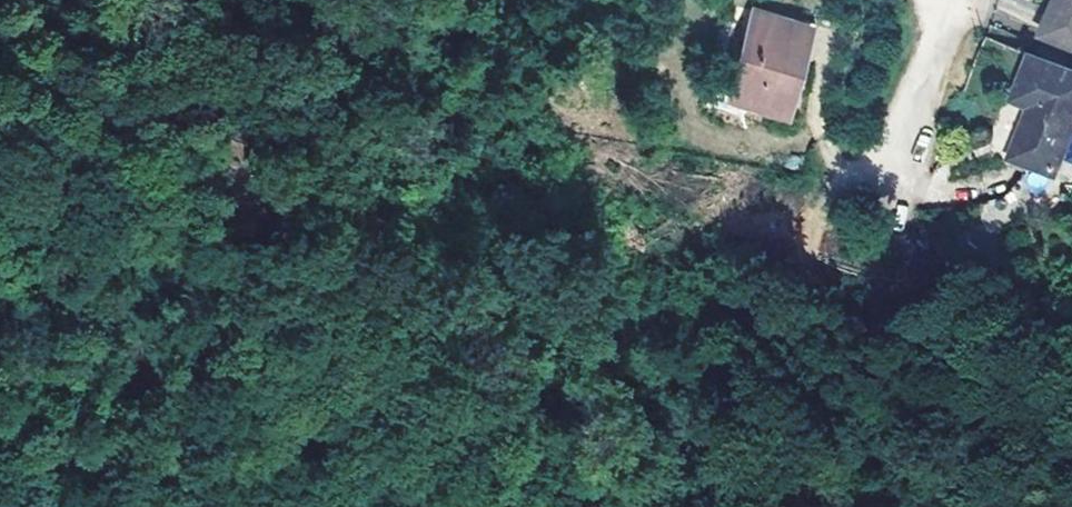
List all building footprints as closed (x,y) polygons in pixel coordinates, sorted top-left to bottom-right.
[(1048,16),(1041,33),(1071,48),(1071,0),(1056,0),(1048,16)] [(1056,0),(1048,0),(1042,14),(1048,16),(1056,0)] [(735,98),(738,99),(759,105),(788,113),(808,39),(811,26),(802,24),(761,13),(757,12),(735,98)] [(811,26),(808,39),(788,113),(759,105),(756,113),(792,123),(814,41),(819,20),(804,16),(802,24),(811,26)] [(1029,52),(1012,94),(1029,101),(1008,154),(1052,172),(1071,124),(1071,69),(1029,52)]
